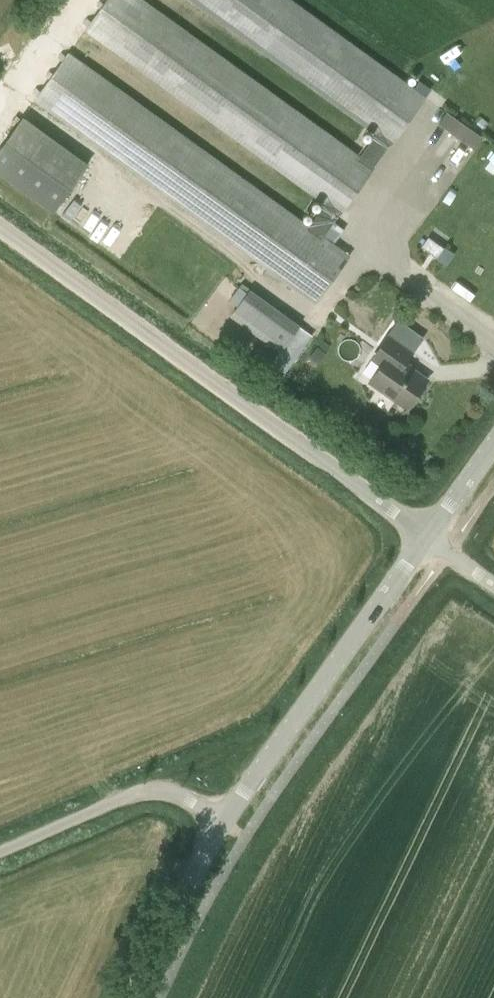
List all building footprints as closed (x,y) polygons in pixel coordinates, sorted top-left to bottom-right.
[(334,244),(344,230),(330,220),(336,211),(337,211),(372,164),(371,164),(387,141),(388,142),(423,94),(292,0),(193,0),(374,132),(358,154),(146,0),(103,0),(84,27),(324,201),(307,224),(67,49),(33,97),(312,300),(347,253),(334,244)] [(440,111),(433,127),(474,145),(481,130),(440,111)] [(23,117),(0,149),(0,174),(53,212),(88,164),(23,117)] [(461,160),(450,177),(467,188),(478,171),(461,160)] [(428,237),(421,247),(436,257),(443,248),(428,237)] [(470,297),(481,282),(467,272),(456,287),(470,297)] [(283,376),(313,335),(248,287),(244,292),(238,287),(228,301),(234,305),(229,313),(280,351),(269,366),(283,376)] [(404,406),(425,377),(402,360),(410,348),(387,332),(378,345),(387,351),(367,380),(404,406)] [(317,347),(309,358),(318,364),(326,354),(317,347)]
